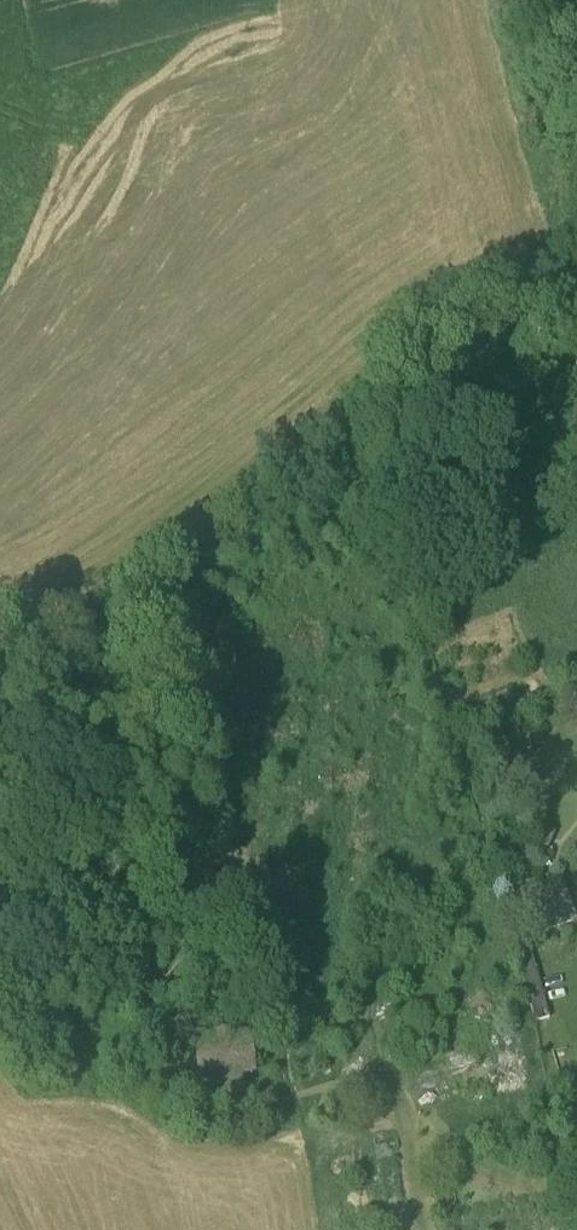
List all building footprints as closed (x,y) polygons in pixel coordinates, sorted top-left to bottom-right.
[(517,904),(528,936),(574,920),(563,888),(517,904)] [(514,947),(535,1022),(549,1018),(544,999),(543,1000),(527,943),(514,947)] [(195,1039),(201,1081),(252,1074),(246,1031),(195,1039)]
